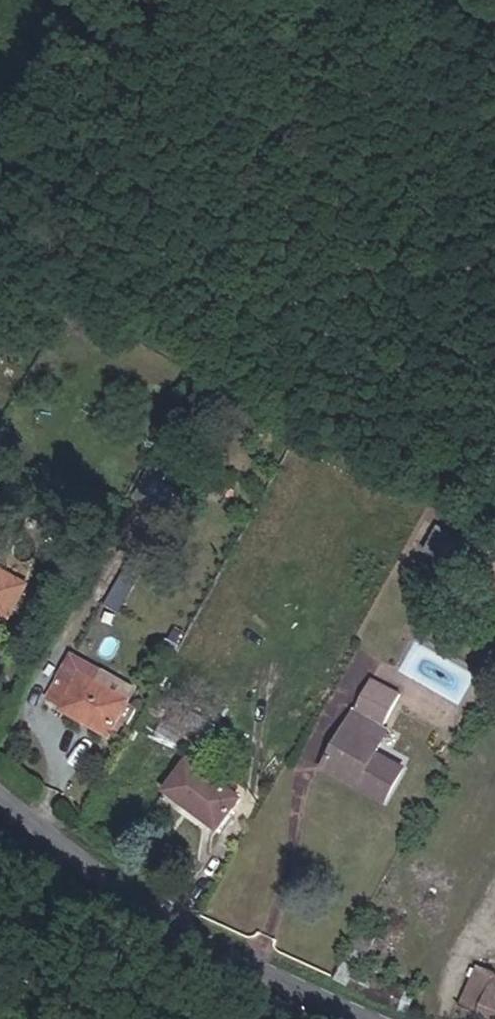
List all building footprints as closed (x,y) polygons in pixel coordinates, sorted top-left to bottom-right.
[(454,564),(471,533),(445,519),(428,549),(441,556),(454,564)] [(27,584),(0,570),(0,616),(8,621),(27,584)] [(132,588),(108,574),(95,601),(118,613),(132,588)] [(42,702),(60,712),(80,675),(62,665),(42,702)] [(80,675),(60,712),(106,739),(109,735),(116,722),(121,725),(125,727),(136,708),(127,702),(128,700),(80,674),(80,675)] [(374,677),(328,760),(352,773),(347,782),(385,803),(405,767),(382,753),(387,744),(374,736),(373,736),(381,723),(386,726),(404,695),(374,677)] [(114,738),(121,725),(116,722),(109,735),(114,738)] [(387,744),(395,731),(386,726),(381,723),(374,736),(387,744)] [(186,742),(195,728),(188,724),(180,738),(186,742)] [(211,739),(195,728),(186,742),(200,751),(202,753),(211,739)] [(217,831),(243,798),(192,757),(166,790),(217,831)] [(347,782),(352,773),(328,760),(323,768),(347,782)] [(338,986),(407,1018),(418,996),(370,973),(377,959),(372,957),(383,932),(367,924),(338,986)] [(477,969),(460,1007),(478,1015),(477,1018),(478,1018),(494,1018),(494,976),(477,969)]
